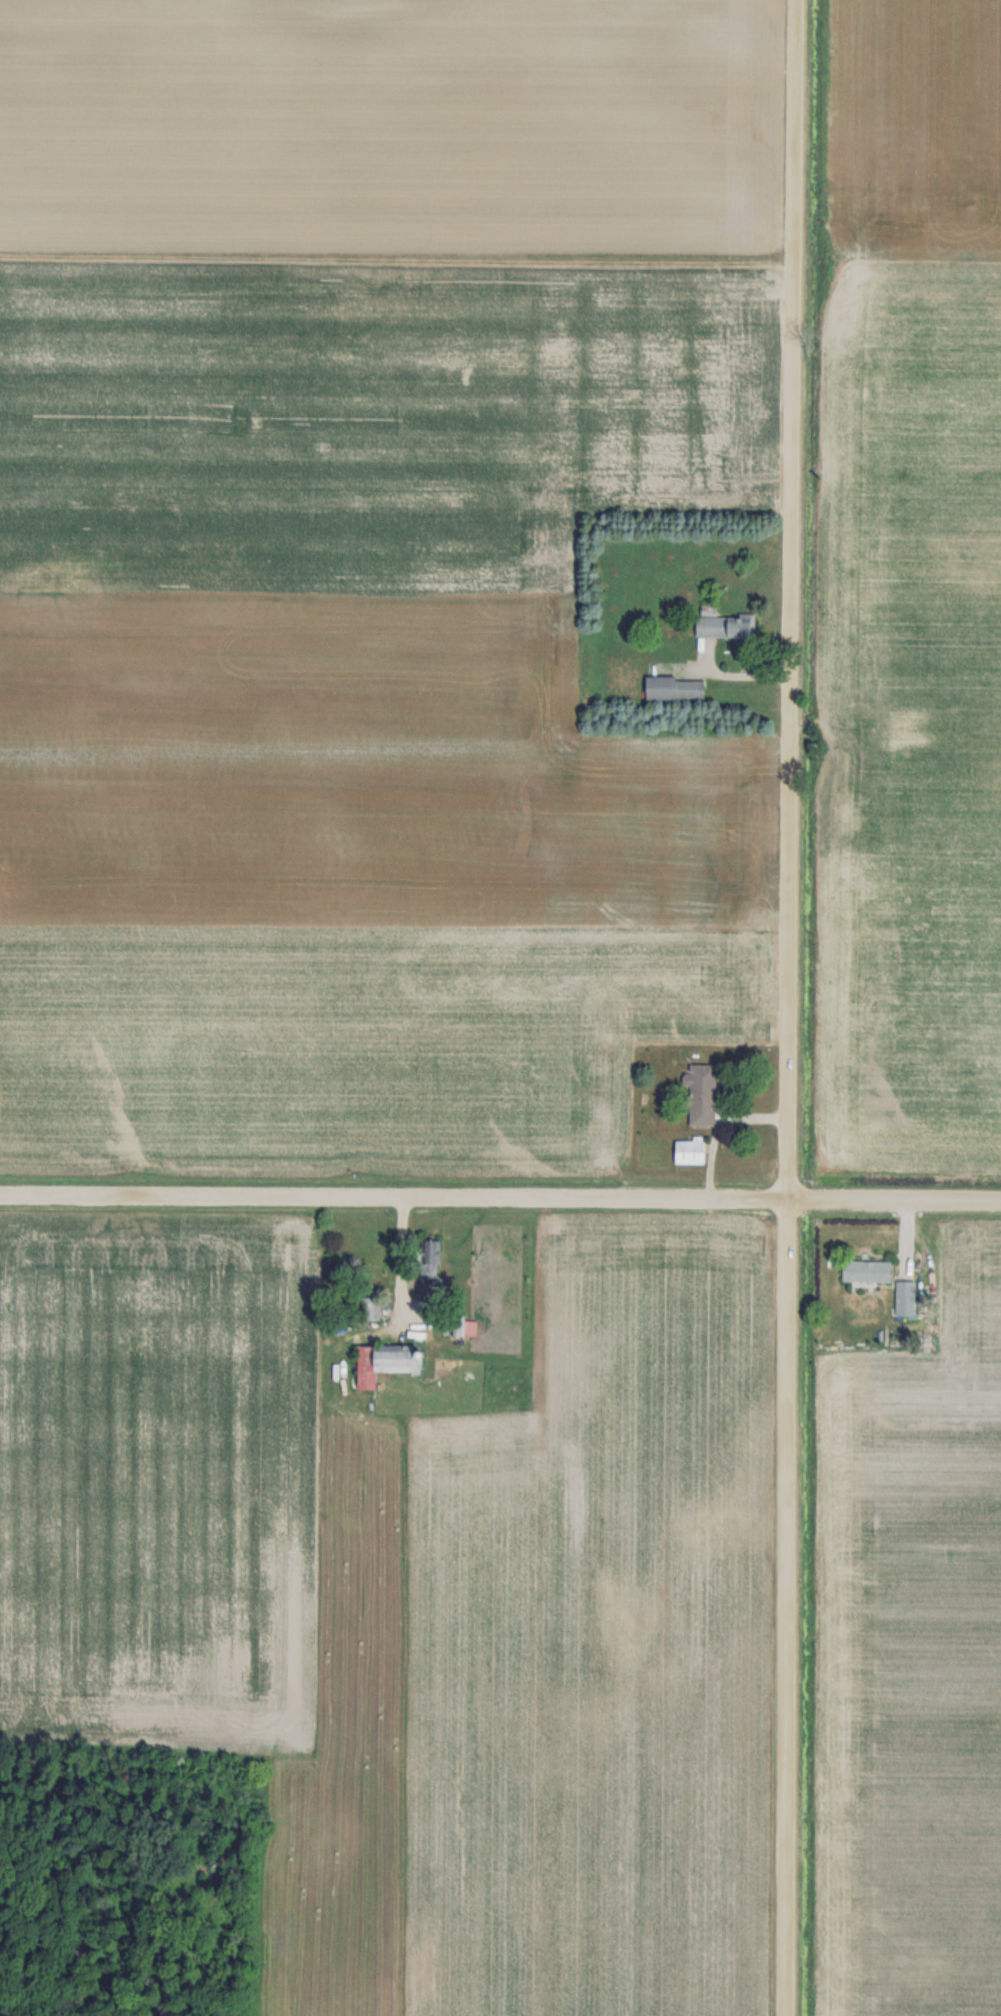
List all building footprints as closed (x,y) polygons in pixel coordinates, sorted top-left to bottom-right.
[(694,637),(754,637),(754,615),(694,615),(694,637)] [(703,678),(644,678),(644,698),(703,698),(703,678)] [(715,1064),(688,1064),(688,1074),(682,1074),(681,1085),(688,1085),(687,1096),(682,1095),(682,1106),(688,1106),(688,1125),(713,1126),(715,1064)] [(674,1163),(703,1163),(703,1136),(674,1136),(674,1163)] [(421,1278),(439,1278),(439,1240),(421,1240),(421,1278)] [(841,1281),(889,1281),(889,1261),(841,1261),(841,1281)] [(361,1296),(361,1320),(381,1320),(381,1296),(361,1296)] [(466,1334),(464,1315),(451,1316),(453,1335),(466,1334)] [(356,1345),(356,1389),(376,1389),(377,1372),(424,1372),(424,1346),(356,1345)]
